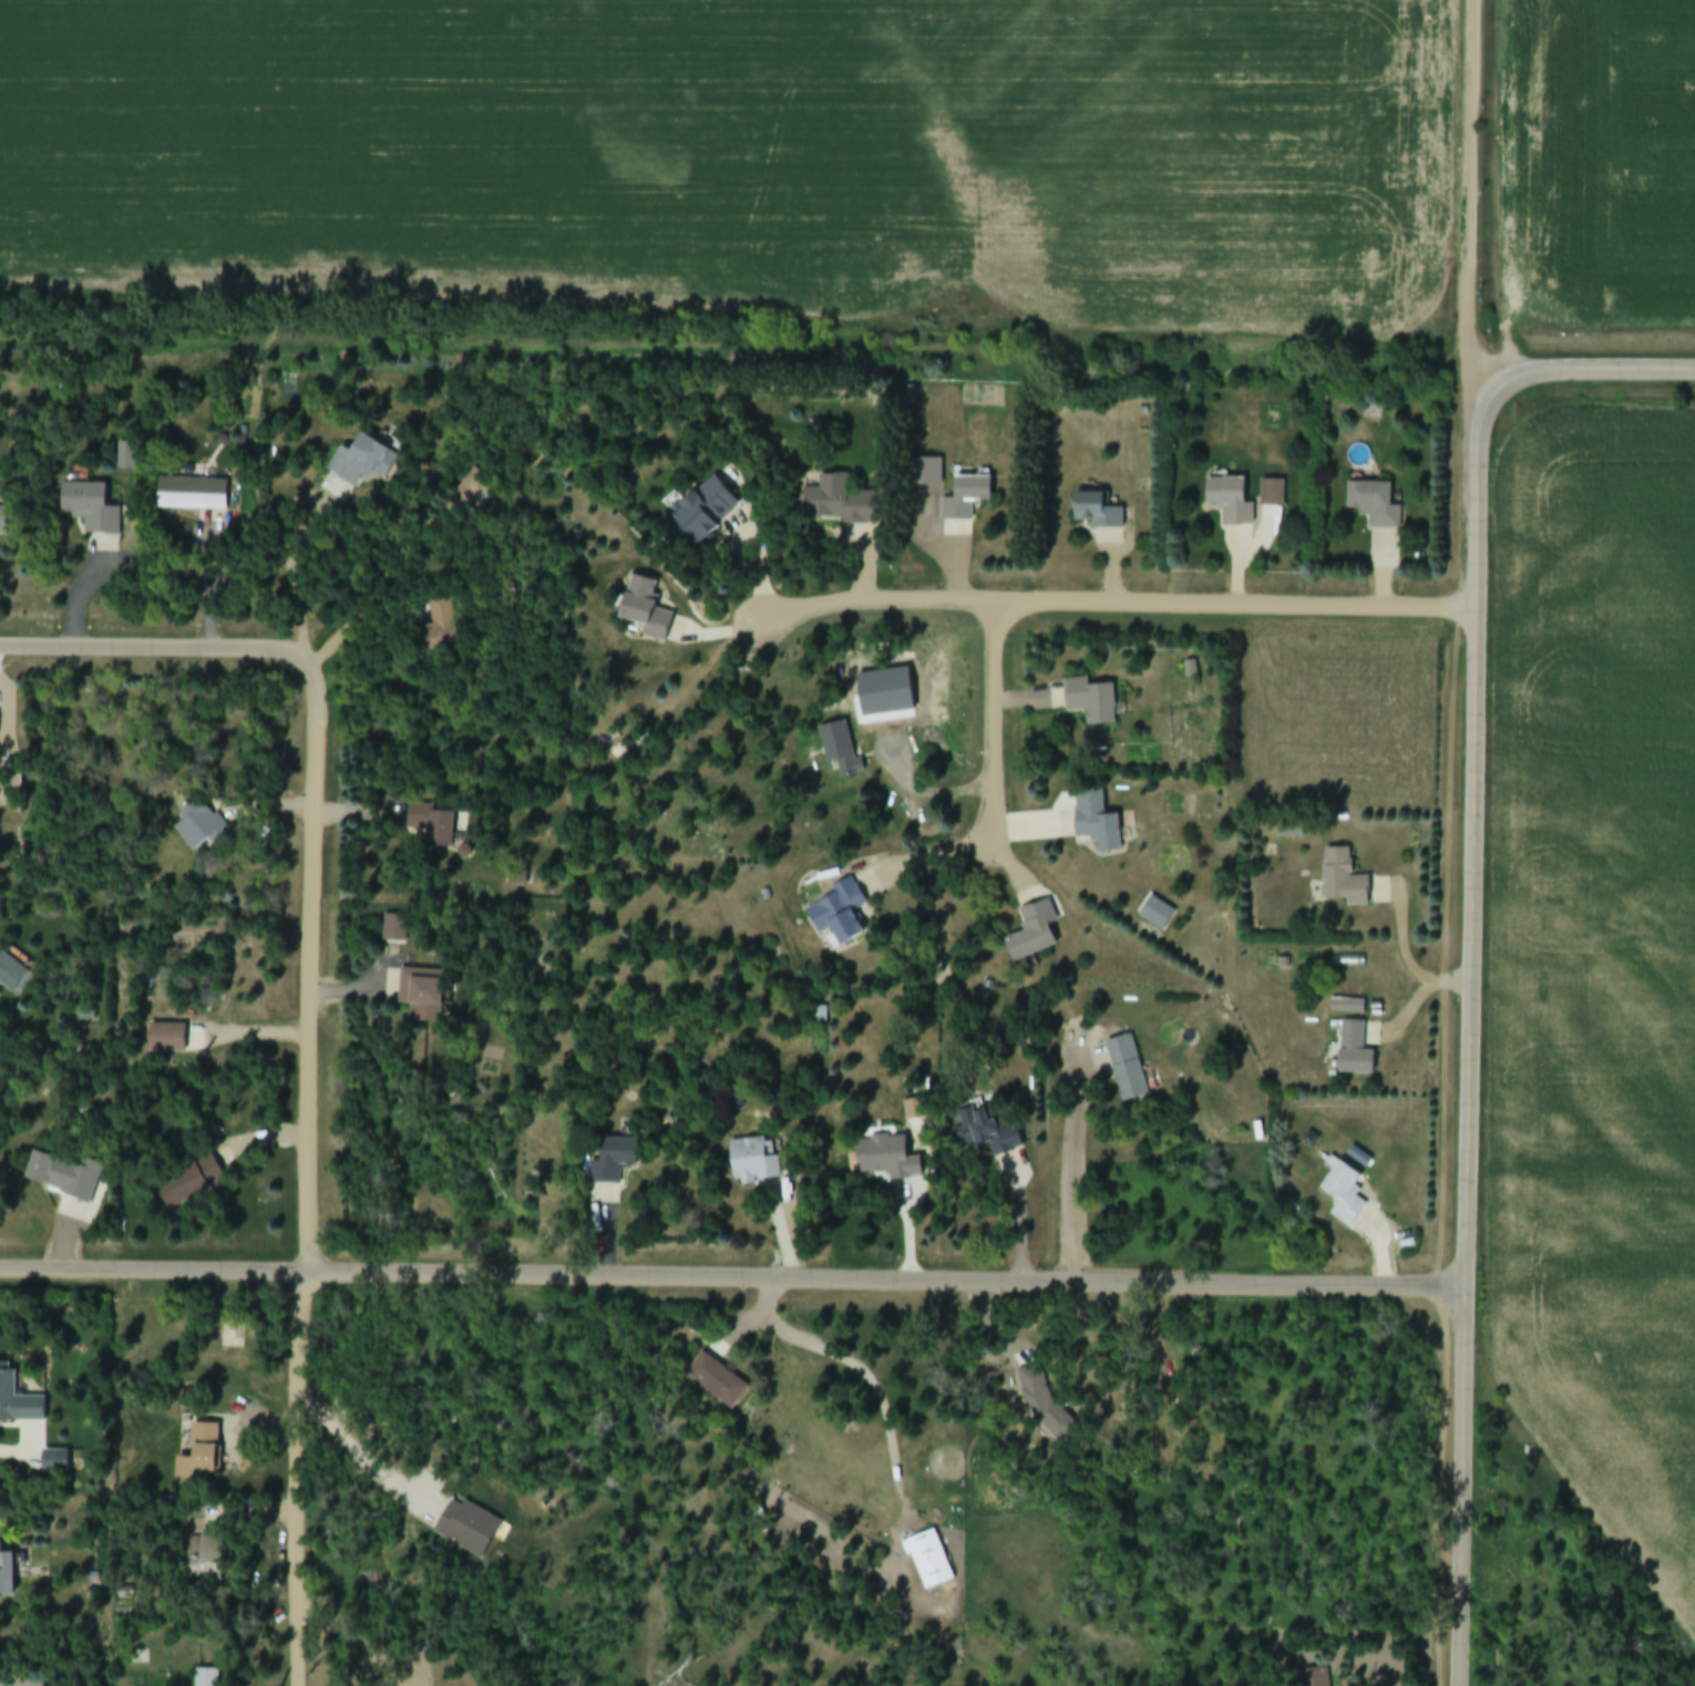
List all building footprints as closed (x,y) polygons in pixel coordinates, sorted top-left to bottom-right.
[(327,473),(357,488),(363,474),(384,485),(399,455),(360,436),(349,459),(338,453),(327,473)] [(117,470),(134,470),(134,444),(117,444),(117,470)] [(942,460),(909,460),(909,488),(942,488),(942,460)] [(456,492),(475,506),(491,484),(473,470),(456,492)] [(843,520),(843,526),(878,526),(878,494),(847,494),(847,477),(819,477),(819,490),(805,490),(805,520),(843,520)] [(941,522),(972,522),(972,505),(991,505),(991,478),(954,478),(954,501),(941,500),(941,522)] [(226,481),(157,479),(156,510),(226,512),(226,481)] [(1222,527),(1253,526),(1253,504),(1245,504),(1245,479),(1207,480),(1207,508),(1222,508),(1222,527)] [(1283,481),(1261,481),(1261,506),(1283,506),(1283,481)] [(1391,484),(1349,484),(1348,511),(1361,511),(1361,519),(1369,519),(1369,530),(1400,531),(1401,508),(1391,508),(1391,484)] [(105,485),(62,485),(61,519),(84,520),(84,535),(119,536),(120,509),(105,508),(105,485)] [(740,510),(723,487),(710,497),(705,489),(694,496),(701,505),(693,511),(699,520),(686,530),(696,544),(740,510)] [(1123,510),(1108,510),(1108,495),(1075,495),(1075,529),(1123,529),(1123,510)] [(659,584),(631,576),(620,620),(646,627),(643,638),(666,644),(673,615),(653,610),(659,584)] [(424,652),(458,647),(451,601),(426,604),(429,626),(420,627),(424,652)] [(1185,679),(1195,679),(1195,663),(1185,663),(1185,679)] [(1115,726),(1114,685),(1087,687),(1087,680),(1064,681),(1066,712),(1086,711),(1087,727),(1115,726)] [(894,713),(887,687),(868,692),(875,718),(894,713)] [(858,773),(847,723),(820,729),(831,779),(858,773)] [(230,835),(204,800),(183,815),(187,820),(174,829),(193,853),(209,840),(214,847),(230,835)] [(451,850),(453,809),(407,808),(406,832),(426,833),(426,849),(451,850)] [(1076,809),(1077,840),(1093,840),(1093,855),(1121,853),(1119,817),(1096,818),(1096,808),(1076,809)] [(1348,901),(1348,908),(1369,908),(1368,878),(1351,879),(1351,850),(1323,850),(1324,901),(1348,901)] [(855,912),(867,906),(854,882),(803,908),(818,937),(828,933),(837,951),(867,935),(855,912)] [(1137,917),(1161,934),(1175,915),(1152,898),(1137,917)] [(1057,950),(1050,925),(1056,924),(1049,902),(1019,911),(1025,934),(1005,940),(1012,963),(1057,950)] [(28,973),(0,956),(0,985),(15,995),(28,973)] [(398,1008),(440,1010),(441,973),(400,971),(398,1008)] [(1364,1023),(1340,1023),(1340,1076),(1374,1076),(1374,1053),(1364,1053),(1364,1023)] [(184,1055),(186,1027),(149,1025),(147,1053),(184,1055)] [(1132,1037),(1106,1044),(1122,1105),(1148,1098),(1132,1037)] [(905,1121),(921,1121),(921,1102),(904,1102),(905,1121)] [(993,1157),(1022,1152),(1020,1138),(1011,1139),(1008,1122),(995,1124),(992,1108),(960,1115),(963,1130),(953,1131),(957,1152),(991,1145),(993,1157)] [(860,1176),(889,1174),(890,1182),(922,1180),(921,1159),(907,1160),(906,1138),(858,1141),(860,1176)] [(620,1186),(620,1171),(635,1171),(636,1141),(600,1140),(600,1163),(590,1163),(589,1186),(620,1186)] [(779,1182),(775,1140),(730,1143),(733,1186),(779,1182)] [(91,1205),(101,1172),(35,1152),(25,1185),(91,1205)] [(168,1212),(224,1183),(211,1158),(155,1186),(168,1212)] [(1330,1219),(1353,1231),(1366,1204),(1354,1198),(1365,1177),(1337,1163),(1322,1193),(1339,1202),(1330,1219)] [(231,1325),(230,1348),(240,1349),(240,1325),(231,1325)] [(701,1355),(685,1377),(732,1410),(748,1389),(701,1355)] [(44,1424),(44,1399),(14,1399),(14,1365),(0,1365),(0,1423),(44,1424)] [(192,1461),(176,1460),(176,1477),(218,1477),(219,1426),(193,1426),(192,1461)] [(201,1532),(201,1540),(189,1540),(188,1583),(221,1584),(222,1533),(201,1532)] [(905,1543),(922,1593),(954,1583),(936,1532),(905,1543)] [(0,1546),(0,1599),(13,1599),(13,1556),(1,1556),(1,1546),(0,1546)] [(195,1685),(219,1685),(219,1672),(195,1672),(195,1685)]
